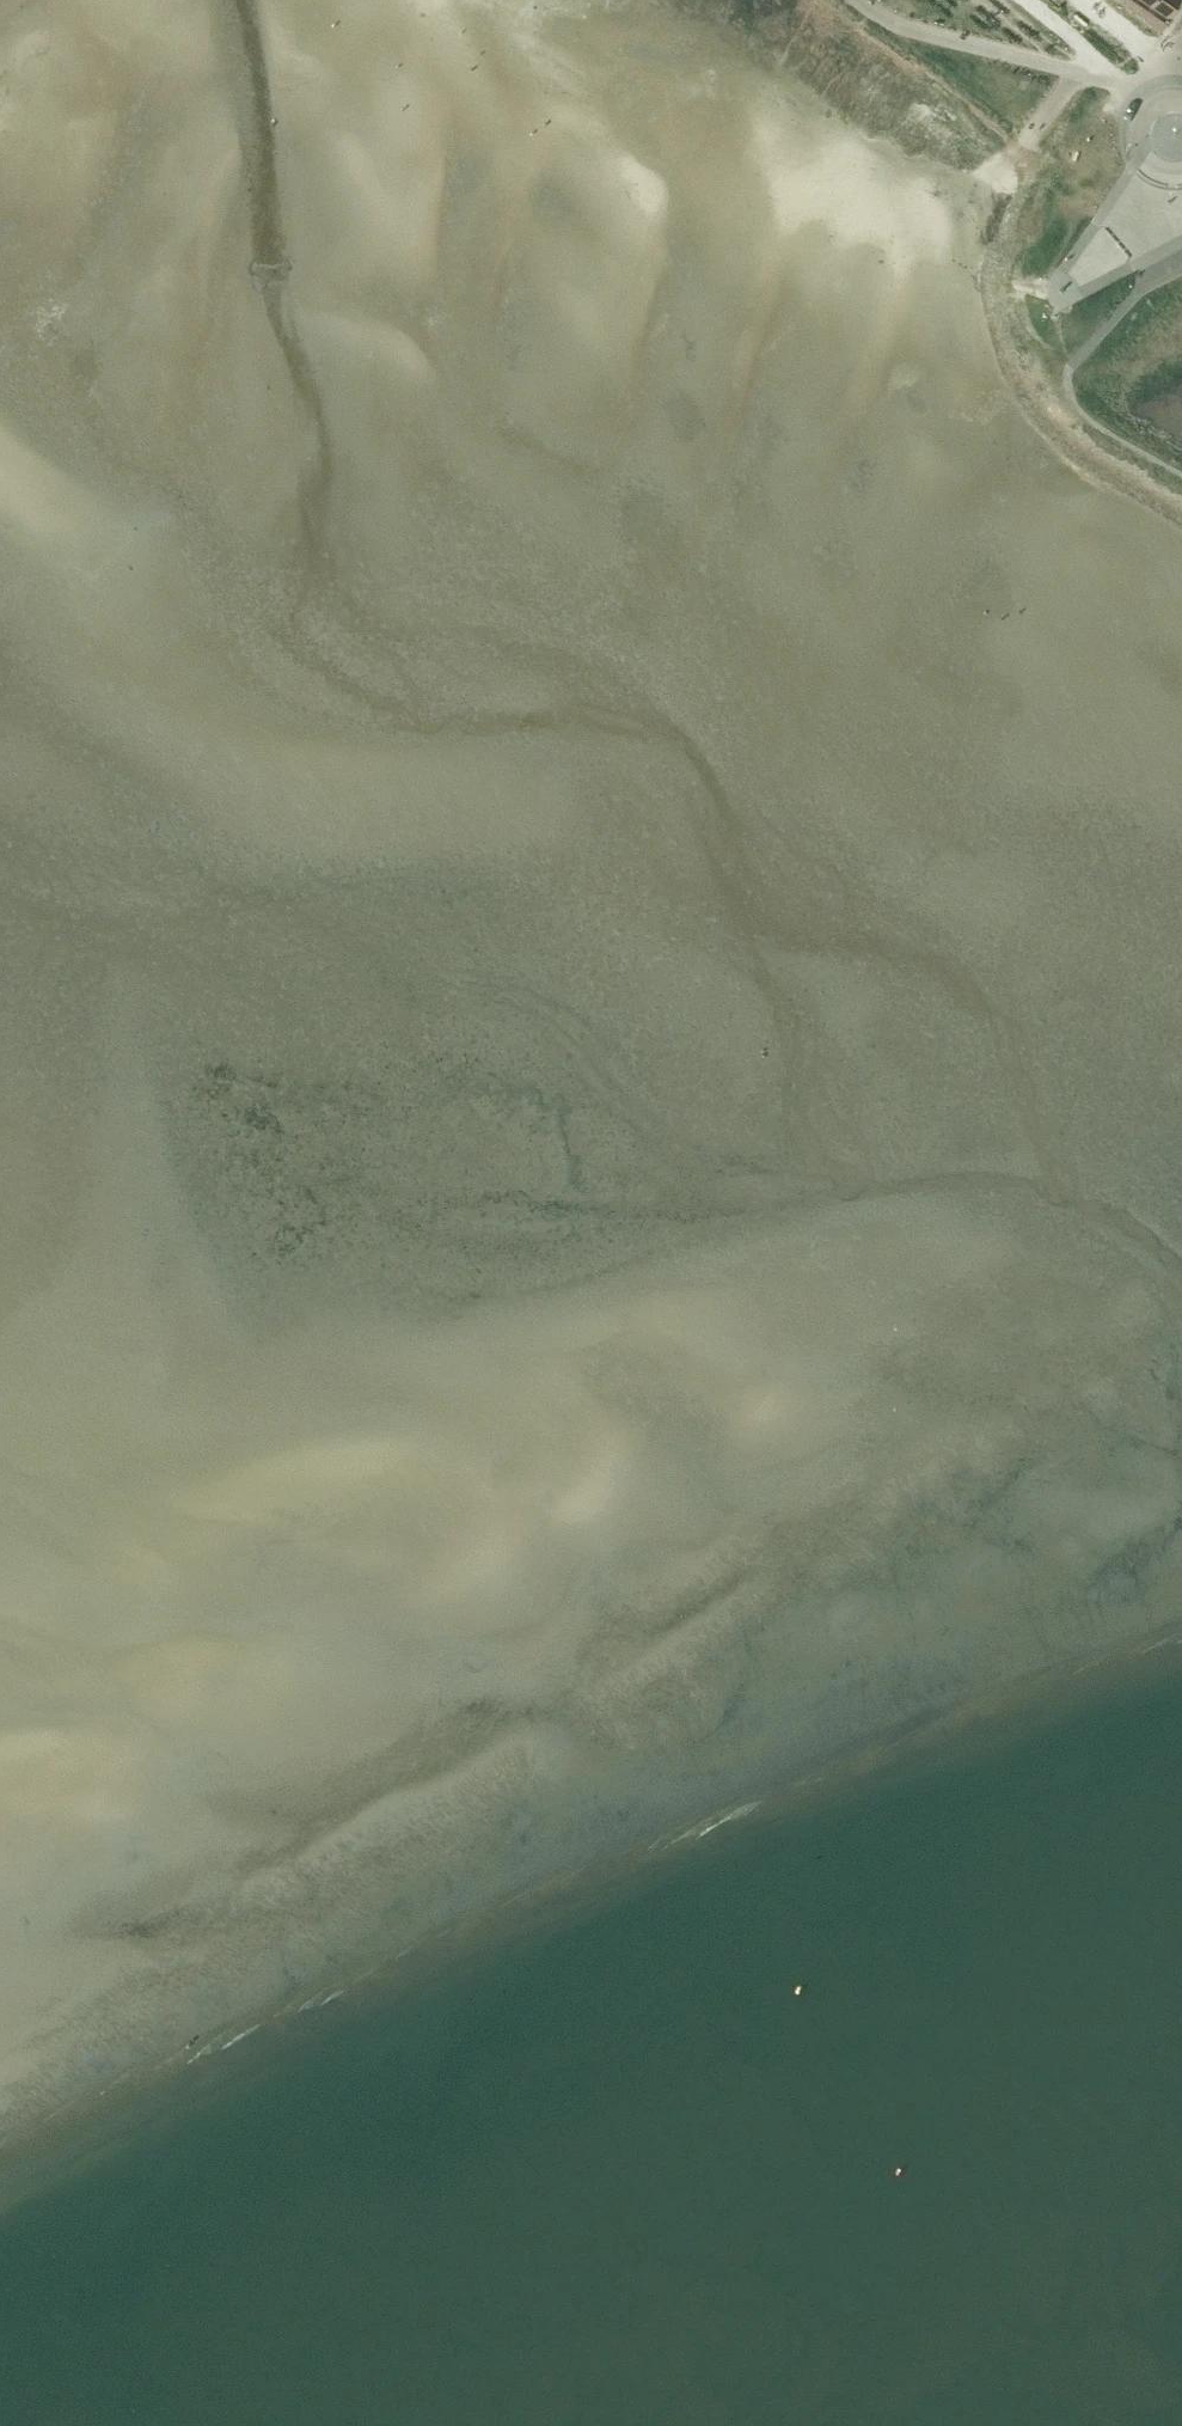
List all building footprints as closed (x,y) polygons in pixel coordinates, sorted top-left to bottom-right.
[(1163,9),(1166,4),(1170,4),(1173,0),(1150,0),(1163,9)]
